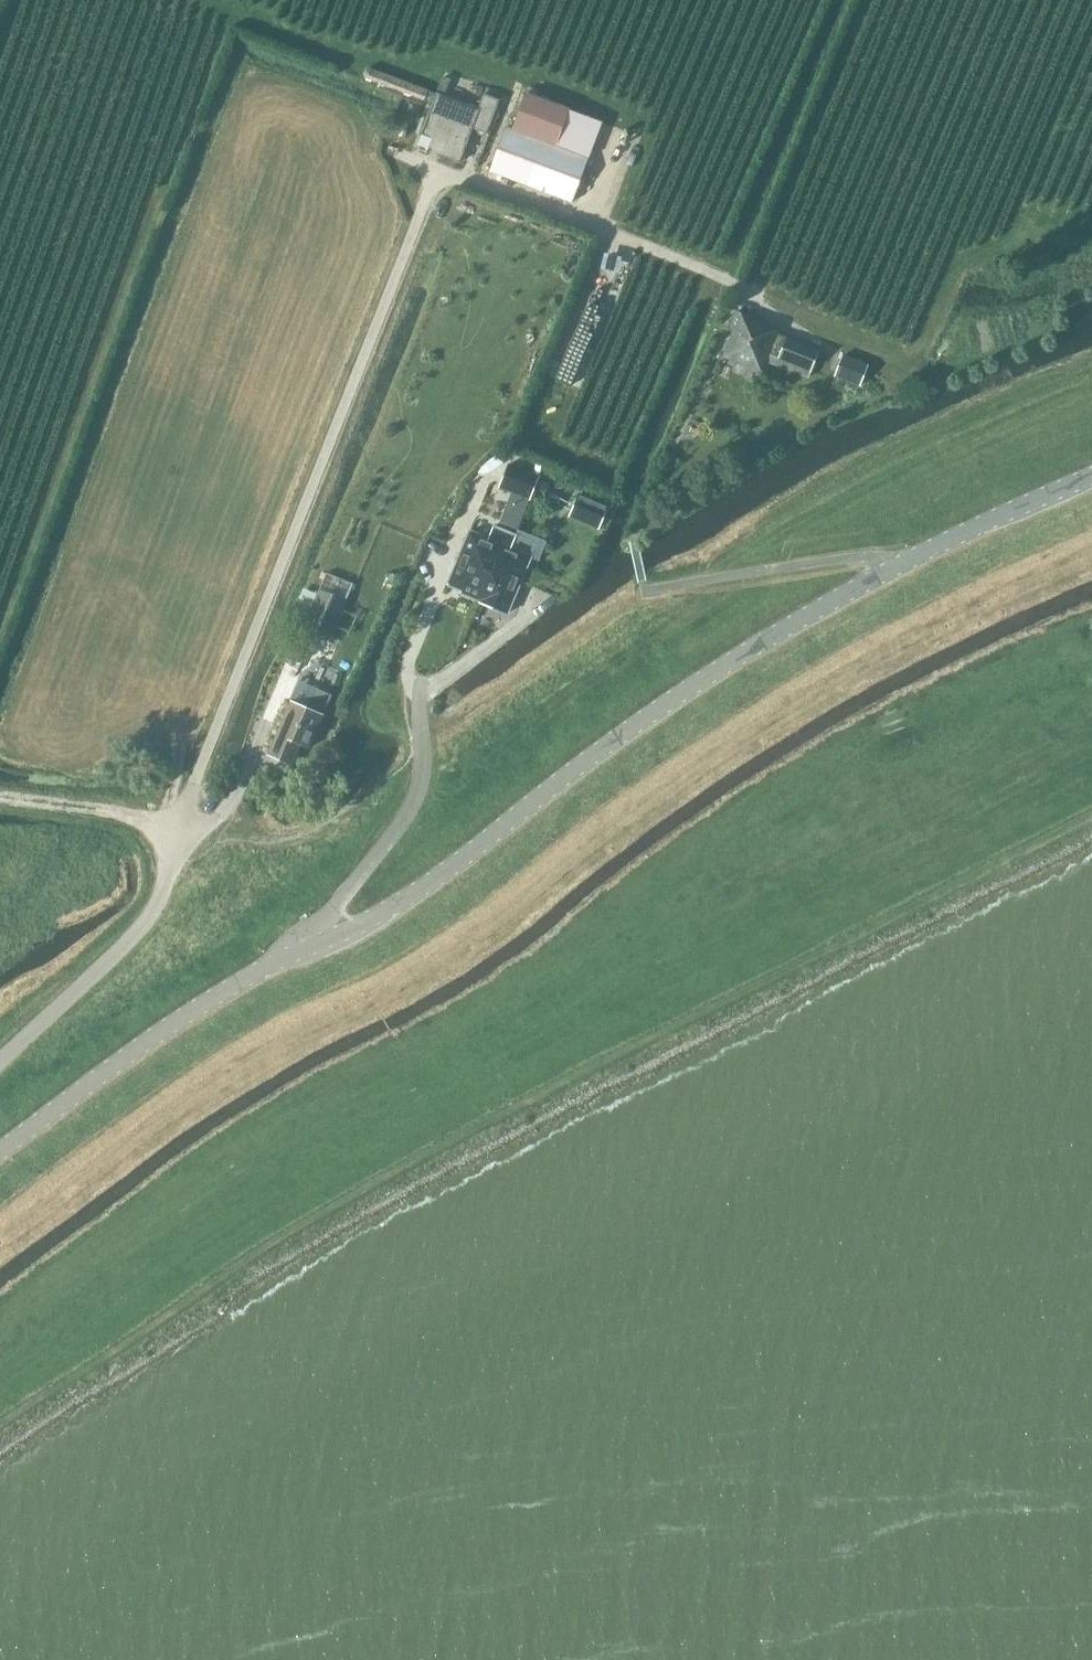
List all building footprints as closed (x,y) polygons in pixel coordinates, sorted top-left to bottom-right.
[(608,79),(541,53),(498,163),(564,189),(608,79)] [(437,94),(423,134),(434,138),(430,150),(460,162),(473,128),(487,133),(499,100),(485,95),(479,110),(437,94)] [(764,360),(808,377),(818,351),(774,334),(776,331),(764,326),(765,323),(736,312),(729,330),(734,331),(724,356),(760,371),(764,360)] [(860,386),(869,364),(846,355),(837,377),(860,386)] [(540,477),(509,465),(500,487),(531,500),(540,477)] [(511,530),(521,510),(485,493),(475,513),(511,530)] [(608,506),(580,494),(570,516),(599,528),(608,506)] [(549,502),(534,539),(547,544),(562,508),(549,502)] [(471,531),(448,584),(462,590),(461,592),(478,599),(506,531),(494,526),(489,539),(471,531)] [(506,531),(478,599),(480,601),(480,602),(507,614),(531,556),(511,548),(516,535),(506,531)] [(320,589),(305,626),(332,637),(340,617),(347,600),(320,589)] [(324,713),(329,701),(312,693),(306,706),(291,699),(267,754),(293,766),(302,745),(310,749),(325,714),(324,713)]
